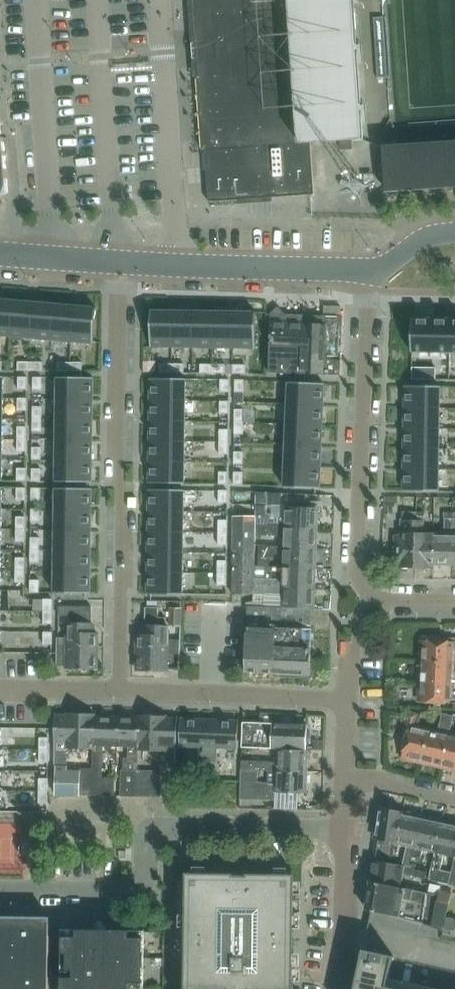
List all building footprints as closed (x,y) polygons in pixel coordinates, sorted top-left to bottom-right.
[(362,137),(353,0),(192,0),(193,3),(197,76),(202,150),(205,150),(208,201),(315,194),(311,142),(363,139),(362,137)] [(385,155),(387,200),(454,197),(454,152),(385,155)] [(10,336),(13,300),(0,299),(0,335),(10,336)] [(34,302),(13,300),(10,336),(31,338),(34,302)] [(34,302),(31,338),(51,340),(55,304),(34,302)] [(72,341),(75,305),(55,304),(51,340),(72,341)] [(75,305),(72,341),(93,343),(96,307),(75,305)] [(172,346),(172,311),(151,310),(150,346),(172,346)] [(192,347),(193,311),(172,311),(172,346),(192,347)] [(214,311),(193,311),(192,347),(213,347),(214,311)] [(214,311),(213,347),(234,347),(234,312),(214,311)] [(256,312),(234,312),(234,347),(255,348),(256,312)] [(343,316),(271,313),(270,323),(270,372),(340,375),(343,316)] [(412,318),(411,351),(450,352),(450,319),(412,318)] [(30,361),(18,361),(18,370),(30,370),(30,361)] [(43,370),(43,361),(30,361),(30,370),(43,370)] [(57,362),(57,371),(70,371),(70,362),(57,362)] [(70,371),(82,371),(82,362),(70,362),(70,371)] [(159,372),(171,372),(172,363),(159,363),(159,372)] [(171,372),(184,372),(184,363),(172,363),(171,372)] [(212,373),(213,364),(200,364),(200,373),(212,373)] [(213,364),(212,373),(225,373),(225,364),(213,364)] [(233,364),(233,373),(245,373),(246,365),(233,364)] [(412,367),(412,379),(420,379),(420,367),(412,367)] [(420,367),(420,379),(428,379),(428,367),(420,367)] [(57,398),(93,398),(93,377),(57,376),(57,398)] [(18,377),(18,389),(27,389),(27,377),(18,377)] [(33,377),(33,389),(42,389),(42,377),(33,377)] [(150,399),(186,400),(186,379),(150,378),(150,399)] [(220,379),(220,392),(229,392),(229,379),(220,379)] [(235,379),(235,392),(244,392),(244,379),(235,379)] [(324,383),(288,382),(287,403),(323,404),(324,383)] [(404,385),(404,407),(440,407),(440,386),(404,385)] [(18,410),(27,410),(27,398),(18,398),(18,410)] [(93,398),(57,398),(57,419),(92,419),(93,398)] [(185,420),(186,400),(150,399),(150,420),(185,420)] [(220,401),(220,413),(229,413),(229,401),(220,401)] [(287,403),(287,424),(322,425),(323,404),(287,403)] [(42,406),(33,406),(33,419),(42,419),(42,406)] [(404,427),(440,428),(440,407),(404,407),(404,427)] [(243,409),(235,409),(235,421),(243,421),(243,409)] [(42,419),(33,419),(33,431),(41,431),(42,419)] [(92,419),(57,419),(56,439),(92,440),(92,419)] [(149,441),(185,441),(185,420),(150,420),(149,441)] [(243,421),(235,421),(234,434),(243,434),(243,421)] [(322,425),(287,424),(286,444),(321,446),(322,425)] [(27,426),(18,426),(18,439),(26,439),(27,426)] [(404,427),(403,448),(439,448),(440,428),(404,427)] [(220,429),(219,442),(228,442),(228,429),(220,429)] [(17,451),(26,451),(26,439),(18,439),(17,451)] [(92,461),(92,440),(56,439),(56,460),(92,461)] [(149,461),(185,462),(185,441),(149,441),(149,461)] [(219,442),(219,454),(228,454),(228,442),(219,442)] [(321,446),(286,444),(285,465),(321,466),(321,446)] [(32,459),(41,459),(41,447),(32,447),(32,459)] [(439,469),(439,448),(403,448),(403,469),(439,469)] [(234,451),(234,464),(243,464),(243,451),(234,451)] [(92,482),(92,461),(56,460),(56,481),(92,482)] [(149,461),(149,483),(185,483),(185,462),(149,461)] [(320,488),(321,466),(285,465),(284,486),(320,488)] [(17,480),(26,480),(26,468),(17,468),(17,480)] [(32,468),(32,481),(41,481),(41,468),(32,468)] [(439,469),(403,469),(403,490),(439,491),(439,469)] [(219,471),(219,484),(228,484),(228,471),(219,471)] [(234,471),(234,484),(242,484),(243,472),(234,471)] [(17,487),(17,500),(26,500),(26,487),(17,487)] [(91,509),(92,488),(56,487),(55,509),(91,509)] [(40,500),(41,488),(32,488),(31,500),(40,500)] [(184,510),(185,489),(149,489),(148,510),(184,510)] [(219,502),(227,502),(228,490),(219,490),(219,502)] [(307,506),(289,506),(286,506),(285,518),(271,518),(271,513),(267,513),(268,505),(256,505),(255,516),(255,525),(316,527),(316,519),(318,517),(318,511),(316,509),(317,507),(307,506)] [(32,509),(31,521),(40,521),(40,509),(32,509)] [(55,509),(55,529),(91,530),(91,509),(55,509)] [(148,531),(184,531),(184,510),(148,510),(148,531)] [(417,511),(413,511),(403,511),(403,519),(402,519),(402,537),(397,537),(396,562),(401,562),(401,567),(415,568),(416,515),(417,515),(417,511)] [(444,531),(434,531),(433,562),(435,562),(435,564),(443,565),(443,563),(452,563),(453,512),(439,512),(439,520),(444,520),(444,531)] [(241,516),(234,515),(233,594),(254,594),(254,585),(255,577),(255,565),(255,535),(255,525),(255,516),(249,516),(241,516)] [(425,515),(417,515),(416,515),(415,568),(430,568),(430,562),(433,562),(434,531),(431,531),(431,532),(425,532),(425,515)] [(25,516),(17,516),(16,529),(25,529),(25,516)] [(218,532),(227,532),(227,520),(218,519),(218,532)] [(316,527),(255,525),(255,535),(285,536),(284,546),(315,547),(315,545),(317,544),(317,537),(315,536),(316,527)] [(25,529),(16,529),(16,541),(25,541),(25,529)] [(91,551),(91,530),(55,529),(55,550),(91,551)] [(184,552),(184,531),(148,531),(148,551),(184,552)] [(227,532),(218,532),(218,544),(227,545),(227,532)] [(40,537),(31,537),(31,549),(40,549),(40,537)] [(259,552),(259,565),(265,565),(269,565),(269,557),(284,558),(283,566),(314,567),(314,565),(316,564),(316,557),(314,556),(315,547),(284,546),(259,545),(259,552)] [(40,549),(31,549),(30,562),(40,562),(40,549)] [(90,571),(91,551),(55,550),(54,571),(90,571)] [(183,573),(184,552),(148,551),(147,572),(183,573)] [(25,557),(16,557),(16,570),(25,570),(25,557)] [(217,573),(226,573),(227,560),(218,560),(217,573)] [(255,565),(255,577),(265,577),(265,565),(259,565),(256,565),(255,565)] [(283,578),(265,577),(255,577),(254,585),(313,587),(313,578),(316,577),(316,570),(314,569),(314,567),(283,566),(283,578)] [(25,570),(16,570),(16,582),(24,582),(25,570)] [(54,571),(54,592),(90,593),(90,571),(54,571)] [(147,572),(147,593),(183,594),(183,573),(147,572)] [(217,585),(226,585),(226,573),(217,573),(217,585)] [(30,592),(39,592),(39,579),(30,579),(30,592)] [(313,587),(254,585),(254,594),(266,594),(265,606),(280,607),(289,607),(312,608),(312,605),(314,604),(315,597),(313,595),(313,587)] [(15,590),(15,602),(24,603),(24,590),(15,590)] [(91,632),(92,606),(59,605),(59,615),(70,615),(70,621),(68,621),(68,637),(68,642),(84,642),(84,645),(97,646),(97,632),(91,632)] [(280,607),(265,606),(249,606),(248,606),(246,661),(245,671),(277,672),(280,607)] [(158,607),(156,607),(148,607),(146,607),(145,634),(138,633),(138,647),(151,648),(151,644),(168,645),(168,640),(169,640),(170,626),(170,624),(167,623),(167,618),(158,618),(158,607)] [(311,629),(312,608),(289,607),(280,607),(277,672),(291,673),(291,674),(292,674),(293,673),(297,673),(297,674),(299,674),(299,673),(308,674),(308,675),(309,675),(309,674),(313,671),(313,662),(310,659),(311,629)] [(170,624),(170,626),(181,626),(181,625),(182,608),(167,608),(167,618),(167,623),(170,624)] [(43,623),(52,623),(52,611),(43,611),(43,623)] [(52,644),(52,631),(43,631),(43,644),(52,644)] [(58,665),(68,665),(68,669),(97,669),(97,646),(84,645),(84,642),(68,642),(68,637),(58,637),(58,655),(58,665)] [(454,638),(443,638),(443,640),(431,640),(431,638),(421,638),(420,660),(454,661),(454,650),(454,638)] [(167,668),(169,668),(169,640),(168,640),(168,645),(151,644),(151,648),(138,647),(138,671),(167,671),(167,668)] [(169,640),(169,668),(179,668),(179,658),(180,640),(169,640)] [(420,660),(420,676),(421,676),(421,680),(420,680),(453,682),(453,683),(454,683),(454,671),(453,671),(454,661),(420,660)] [(453,691),(453,683),(453,682),(420,680),(419,703),(428,703),(429,701),(453,702),(453,710),(454,710),(454,691),(453,691)] [(56,759),(56,766),(67,766),(68,755),(64,749),(68,748),(93,748),(94,716),(94,713),(91,713),(80,712),(80,713),(68,712),(68,716),(57,715),(56,759)] [(421,714),(418,714),(409,712),(404,731),(403,735),(406,736),(405,740),(403,740),(402,741),(405,742),(404,749),(402,748),(400,757),(419,762),(427,726),(419,724),(421,714)] [(438,729),(427,726),(419,762),(437,765),(437,764),(441,765),(441,767),(449,732),(450,732),(454,716),(442,713),(438,729)] [(139,718),(138,750),(157,750),(158,715),(154,715),(154,714),(143,714),(140,714),(139,718)] [(158,715),(157,750),(175,751),(175,762),(178,763),(178,762),(176,762),(178,719),(165,718),(165,715),(158,715)] [(93,767),(103,767),(103,745),(114,745),(115,717),(94,716),(93,748),(93,767)] [(139,718),(119,717),(118,745),(128,746),(128,758),(124,758),(123,769),(138,770),(138,750),(139,718)] [(210,721),(181,719),(180,744),(199,745),(199,761),(208,762),(210,721)] [(210,721),(208,762),(217,762),(218,745),(237,746),(238,722),(210,721)] [(307,724),(289,724),(288,724),(285,721),(280,721),(277,723),(244,722),(243,746),(276,747),(306,749),(306,740),(310,737),(310,729),(307,726),(307,724)] [(450,732),(449,732),(441,767),(454,770),(454,733),(450,732)] [(40,737),(40,749),(48,750),(49,737),(40,737)] [(252,760),(242,760),(241,768),(305,771),(306,762),(307,760),(308,755),(306,752),(306,749),(276,747),(276,761),(252,760)] [(40,749),(39,762),(48,762),(48,750),(40,749)] [(207,762),(199,761),(199,774),(206,775),(207,767),(207,762)] [(80,766),(67,766),(56,766),(56,794),(80,795),(80,766)] [(93,795),(93,767),(80,766),(80,795),(93,795)] [(103,767),(93,767),(93,795),(113,795),(113,776),(103,776),(103,767)] [(241,768),(240,799),(276,799),(276,791),(309,793),(309,792),(304,792),(305,783),(307,781),(307,776),(305,773),(305,771),(241,768)] [(138,770),(121,769),(120,795),(136,796),(138,770)] [(138,770),(136,796),(161,796),(162,770),(138,770)] [(48,791),(48,779),(39,779),(39,791),(48,791)] [(48,791),(39,791),(39,803),(48,803),(48,791)] [(381,806),(376,839),(373,859),(375,859),(391,863),(391,862),(395,843),(396,843),(403,810),(401,810),(400,810),(381,806)] [(402,865),(411,866),(422,818),(414,816),(413,813),(404,811),(403,810),(396,843),(408,845),(405,858),(403,857),(402,864),(402,865)] [(433,860),(434,851),(435,851),(442,822),(440,822),(439,820),(433,818),(431,820),(422,818),(411,866),(413,867),(414,864),(422,867),(431,869),(433,860)] [(437,880),(440,869),(443,853),(454,856),(454,823),(452,822),(450,824),(442,822),(435,851),(434,851),(433,860),(431,869),(429,878),(437,880)] [(372,880),(401,886),(404,873),(425,878),(427,871),(413,868),(413,867),(411,866),(402,865),(402,864),(391,862),(391,863),(375,859),(373,869),(372,870),(370,876),(372,878),(372,880)] [(449,883),(451,872),(440,869),(437,880),(449,883)] [(188,874),(187,988),(292,988),(293,875),(188,874)] [(438,894),(423,891),(422,891),(401,886),(372,880),(367,909),(372,910),(378,911),(401,915),(424,921),(424,922),(441,927),(452,892),(440,889),(438,894)] [(422,891),(423,891),(438,894),(440,889),(440,885),(424,881),(422,891)] [(49,916),(0,915),(0,988),(48,988),(49,916)] [(144,930),(62,928),(61,988),(143,988),(144,930)] [(357,976),(354,988),(445,988),(389,977),(394,955),(363,948),(357,976)]
